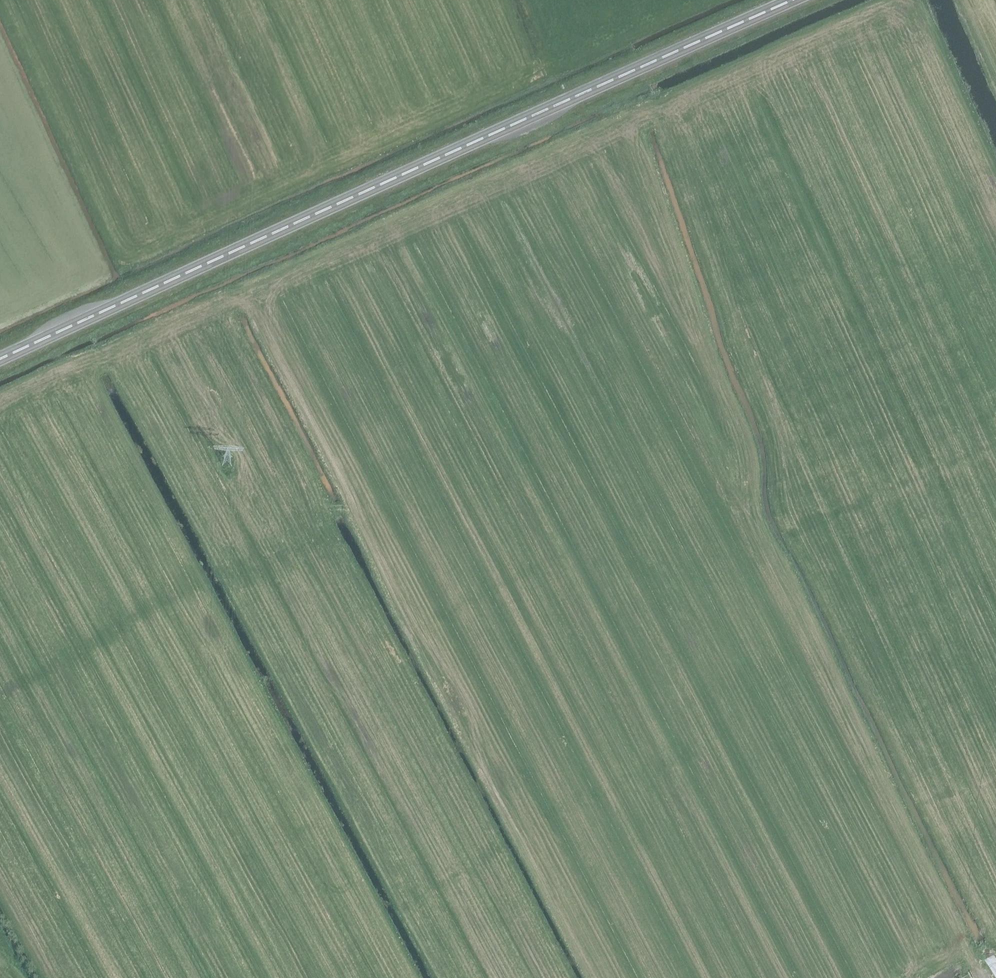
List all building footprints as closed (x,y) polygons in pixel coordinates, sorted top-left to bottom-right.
[(988,955),(995,973),(995,951),(988,955)]
